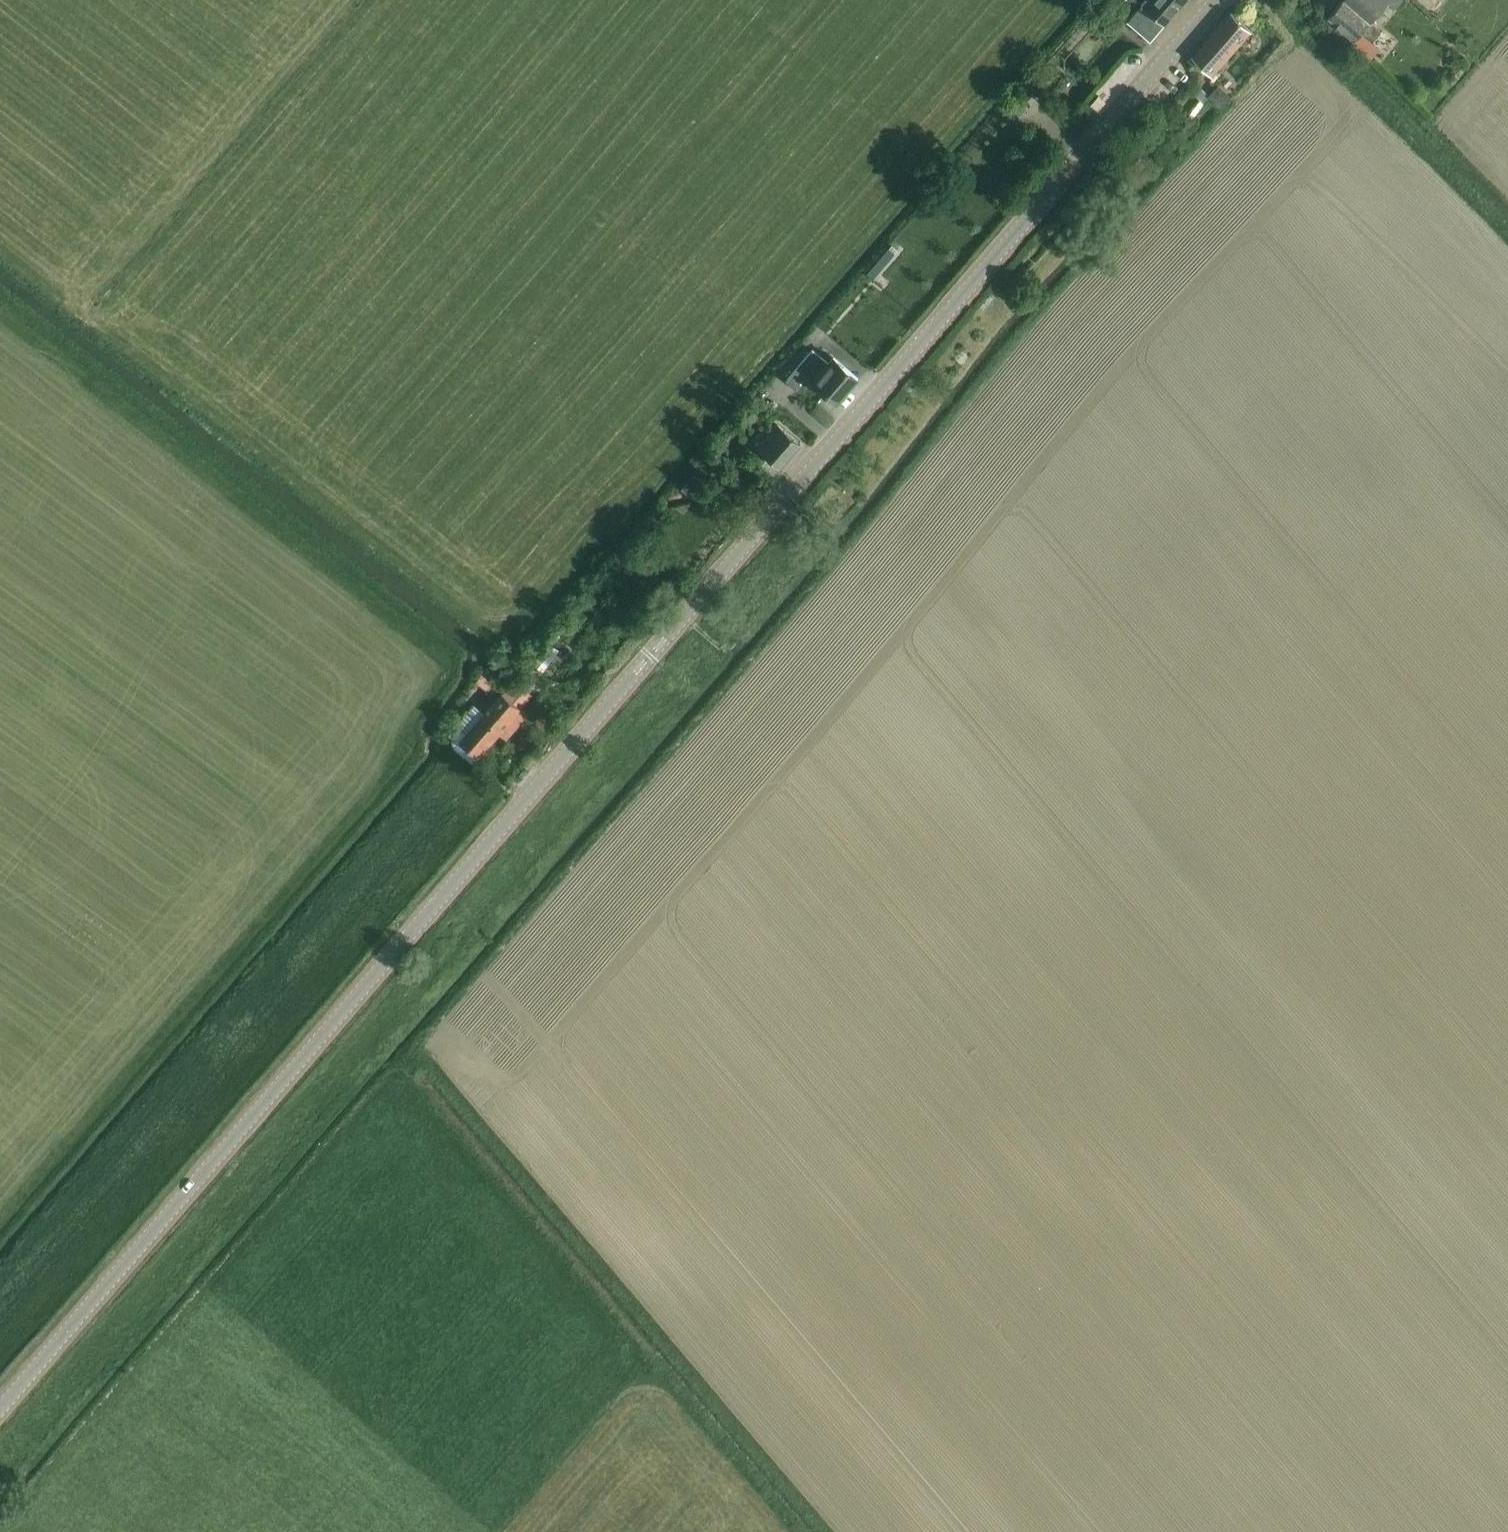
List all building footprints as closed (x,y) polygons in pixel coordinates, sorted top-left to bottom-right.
[(1142,4),(1128,21),(1150,39),(1184,0),(1137,0),(1142,4)] [(1399,8),(1395,4),(1398,0),(1341,0),(1328,16),(1356,39),(1361,33),(1372,42),(1380,32),(1370,23),(1378,13),(1388,21),(1391,18),(1390,18),(1399,8)] [(1212,74),(1251,29),(1231,11),(1191,55),(1212,74)] [(1210,94),(1201,86),(1194,94),(1204,102),(1209,96),(1222,108),(1232,97),(1226,91),(1221,96),(1214,90),(1210,94)] [(828,363),(813,350),(787,380),(799,391),(810,378),(837,402),(858,378),(834,357),(828,363)] [(780,466),(800,443),(777,423),(757,446),(780,466)] [(450,732),(454,735),(455,740),(460,740),(479,756),(511,718),(518,724),(528,713),(502,691),(485,711),(482,708),(478,709),(474,705),(450,732)]
